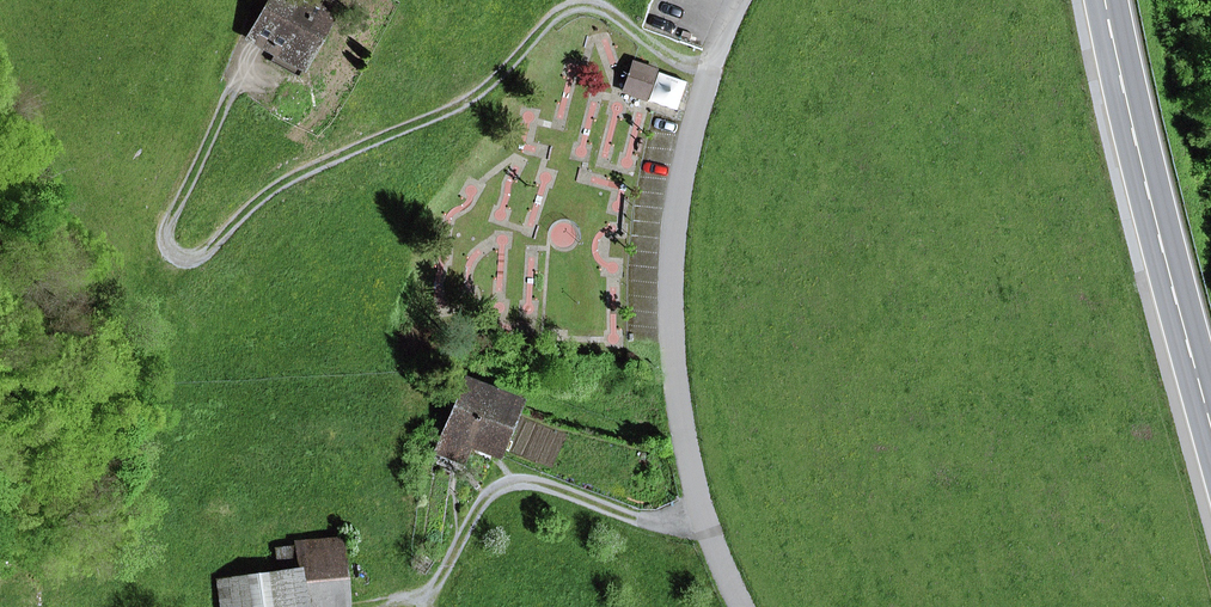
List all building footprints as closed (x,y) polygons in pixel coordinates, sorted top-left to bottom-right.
[(298,62),(308,45),(327,11),(308,0),(271,0),(251,36),(277,51),(298,62)] [(271,61),(298,76),(314,49),(308,45),(298,62),(277,51),(271,61)] [(639,81),(637,85),(649,89),(655,70),(633,63),(628,77),(639,81)] [(645,99),(649,89),(637,85),(639,81),(628,77),(623,91),(645,99)] [(461,460),(468,443),(494,453),(515,403),(463,382),(435,450),(461,460)] [(334,541),(296,546),(296,548),(273,551),(276,575),(280,575),(299,572),(304,606),(342,606),(334,541)] [(299,572),(280,575),(284,606),(304,606),(299,572)] [(280,575),(276,575),(221,582),(224,606),(284,606),(280,575)]
